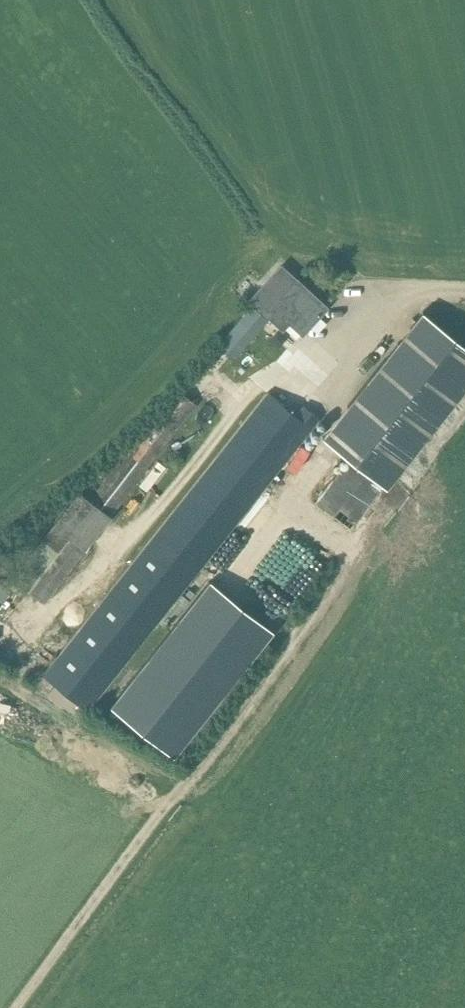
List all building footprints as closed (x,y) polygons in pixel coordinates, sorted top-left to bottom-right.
[(296,283),(285,273),(264,297),(302,332),(325,307),(297,281),(296,283)] [(232,361),(270,316),(254,303),(216,347),(232,361)] [(464,386),(464,346),(429,317),(423,312),(324,437),(385,486),(464,386)] [(111,516),(196,404),(176,389),(89,499),(78,490),(52,524),(12,576),(44,601),(85,549),(111,516)] [(296,414),(268,392),(130,566),(42,675),(53,685),(46,693),(69,711),(76,701),(88,711),(174,601),(319,418),(302,405),(296,414)] [(228,410),(28,663),(42,675),(130,566),(195,484),(244,422),(228,410)] [(331,484),(316,504),(351,529),(381,488),(375,484),(346,463),(331,484)] [(173,755),(272,630),(209,581),(110,705),(173,755)]
